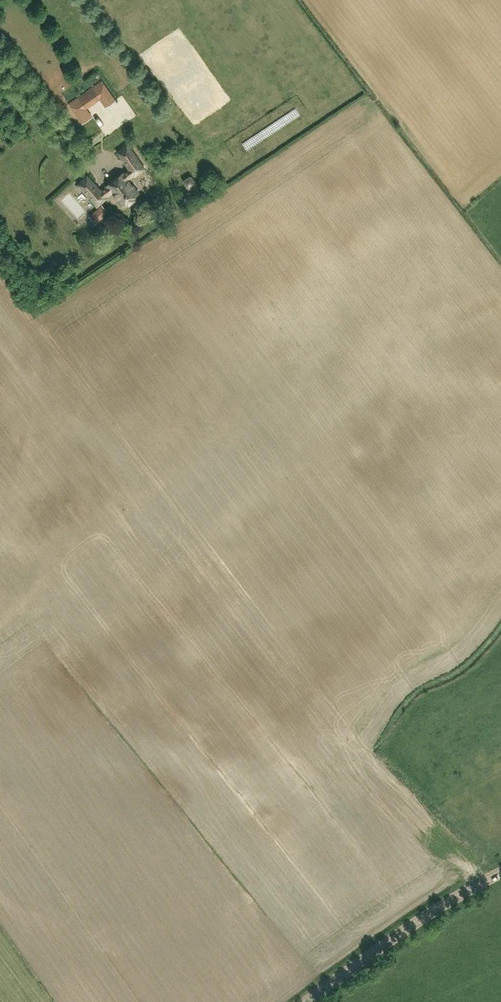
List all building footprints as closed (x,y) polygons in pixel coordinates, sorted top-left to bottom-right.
[(92,87),(78,97),(86,108),(100,98),(92,87)] [(105,197),(110,193),(122,210),(138,198),(125,182),(144,168),(127,144),(115,153),(127,169),(99,190),(88,175),(76,184),(95,209),(107,199),(105,197)] [(63,203),(77,220),(84,214),(70,197),(63,203)] [(102,204),(89,216),(97,225),(110,213),(102,204)]
